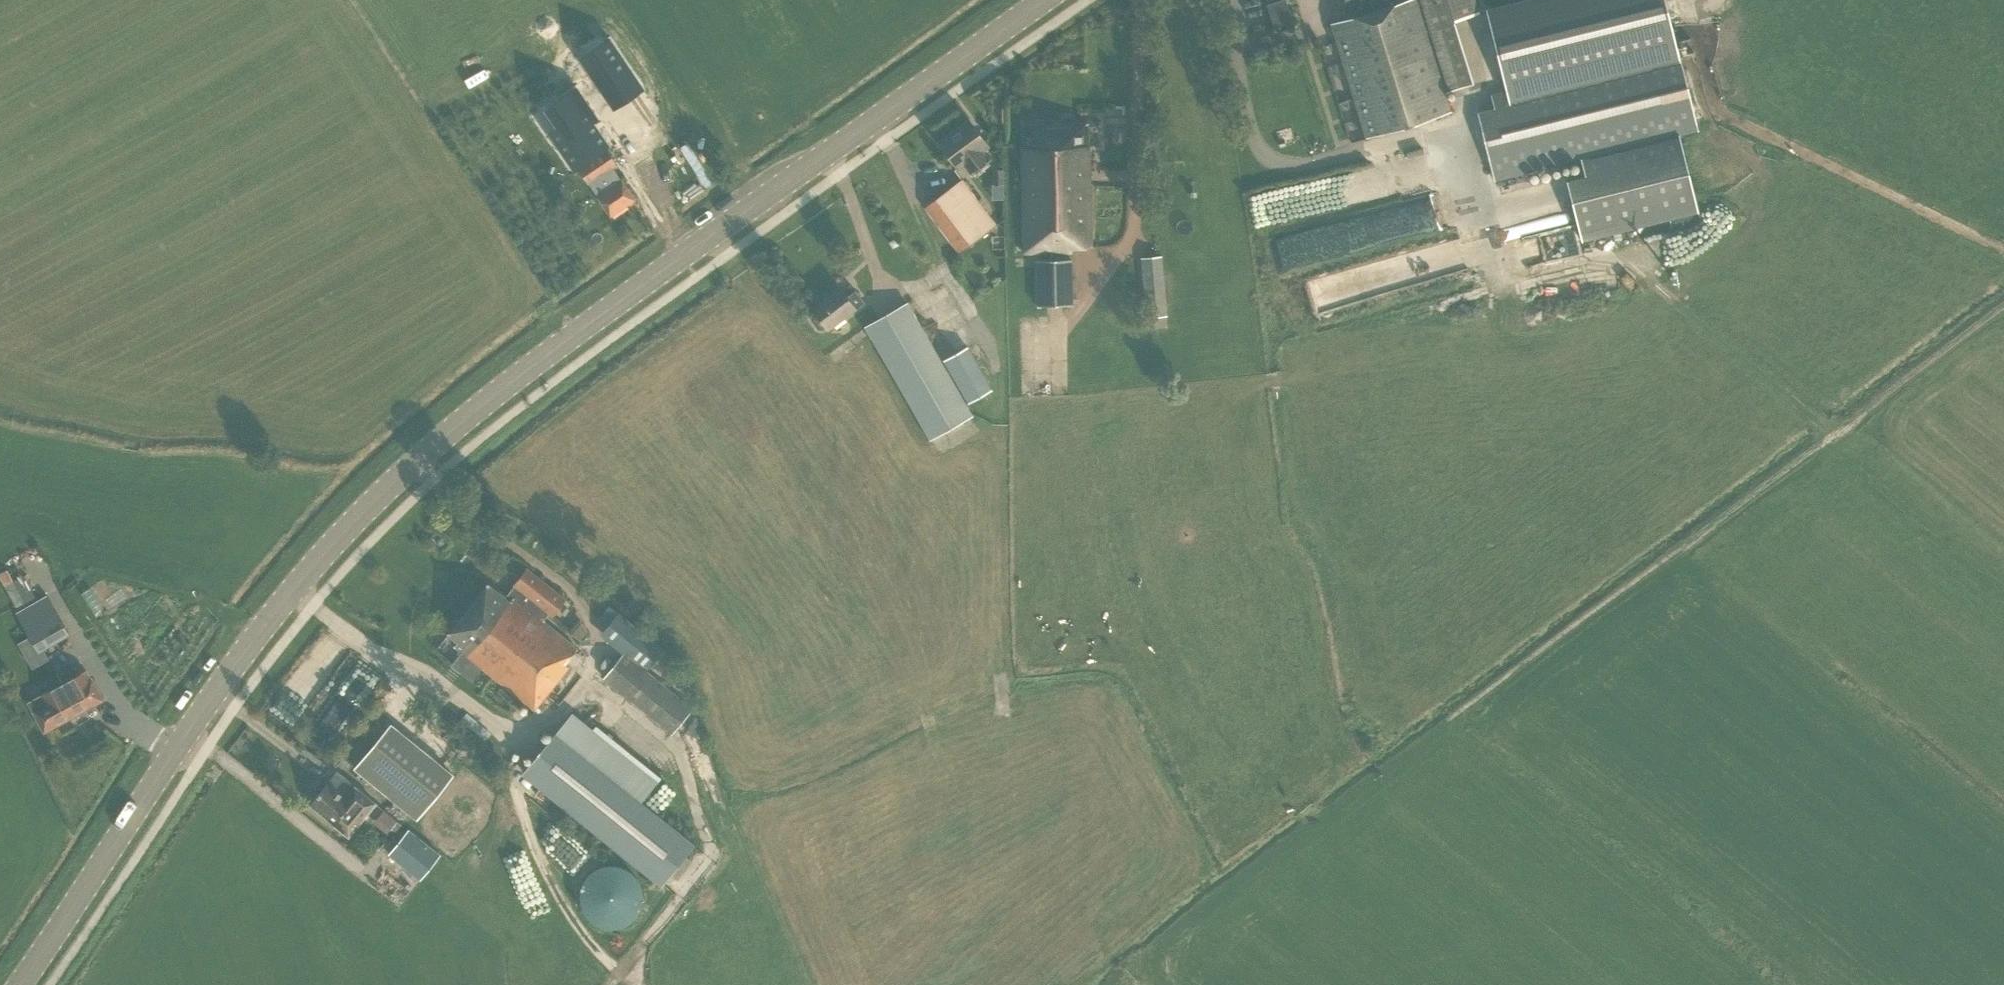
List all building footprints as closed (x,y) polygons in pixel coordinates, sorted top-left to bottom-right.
[(1341,7),(1354,3),(1357,15),(1329,23),(1365,137),(1451,111),(1445,91),(1472,83),(1453,20),(1479,12),(1475,0),(1419,0),(1444,81),(1442,82),(1417,0),(1402,0),(1383,5),(1382,0),(1339,0),(1341,7)] [(1665,0),(1550,0),(1488,15),(1507,92),(1506,92),(1492,95),(1496,114),(1480,118),(1495,180),(1580,159),(1586,181),(1568,185),(1582,243),(1698,214),(1678,135),(1697,130),(1665,0)] [(583,60),(603,89),(630,71),(610,42),(583,60)] [(553,131),(577,167),(608,146),(585,112),(589,109),(576,90),(548,109),(560,126),(553,131)] [(939,142),(954,163),(959,170),(964,166),(972,176),(982,168),(975,158),(989,148),(985,141),(970,120),(939,142)] [(1089,124),(1026,125),(1026,136),(1024,136),(1026,253),(1052,252),(1052,260),(1043,261),(1037,274),(1038,302),(1073,302),(1072,260),(1058,260),(1057,252),(1072,252),(1072,247),(1091,247),(1089,124)] [(623,181),(614,168),(617,165),(607,150),(580,169),(590,184),(599,197),(612,216),(636,200),(623,181)] [(1304,162),(1331,157),(1330,150),(1302,155),(1304,162)] [(687,158),(687,177),(699,177),(699,158),(687,158)] [(1336,203),(1380,192),(1376,175),(1332,186),(1336,203)] [(1007,270),(1003,253),(987,233),(997,226),(963,180),(926,207),(960,253),(949,261),(973,294),(1007,270)] [(1101,217),(1125,216),(1124,184),(1099,185),(1101,217)] [(1252,193),(1257,220),(1322,208),(1320,194),(1298,198),(1296,186),(1252,193)] [(1440,198),(1316,221),(1319,237),(1331,235),(1333,245),(1383,236),(1383,237),(1445,226),(1440,198)] [(1331,296),(1410,280),(1404,253),(1326,268),(1331,296)] [(1163,256),(1141,258),(1147,319),(1169,317),(1163,256)] [(1314,310),(1333,304),(1322,270),(1303,276),(1314,310)] [(824,330),(827,327),(830,331),(866,303),(857,291),(848,297),(840,287),(813,308),(816,313),(813,315),(812,320),(819,329),(824,330)] [(909,304),(867,328),(930,440),(973,415),(909,304)] [(968,347),(945,360),(970,403),(993,390),(968,347)] [(544,621),(550,613),(553,616),(567,600),(528,569),(515,585),(516,586),(506,598),(489,585),(449,635),(459,643),(456,646),(536,710),(570,667),(567,664),(579,649),(544,621)] [(20,616),(41,652),(69,636),(49,600),(20,616)] [(664,650),(620,615),(605,634),(649,669),(664,650)] [(570,633),(581,642),(589,633),(578,623),(570,633)] [(625,654),(604,679),(673,735),(694,710),(625,654)] [(46,732),(104,700),(88,670),(41,695),(46,704),(34,711),(46,732)] [(561,700),(574,681),(566,675),(553,694),(561,700)] [(526,773),(664,884),(671,874),(679,880),(694,861),(687,856),(695,846),(643,804),(660,783),(573,714),(567,721),(526,773)] [(455,772),(393,721),(355,767),(417,818),(455,772)] [(377,804),(356,787),(347,798),(329,783),(311,805),(336,825),(335,825),(350,837),(377,804)] [(375,824),(389,835),(398,823),(385,812),(375,824)] [(564,855),(576,844),(549,815),(537,827),(564,855)] [(390,854),(420,879),(440,855),(410,830),(390,854)] [(577,863),(588,846),(578,840),(567,858),(577,863)] [(577,892),(577,896),(577,899),(577,902),(578,906),(579,909),(581,912),(583,915),(585,917),(587,919),(590,922),(593,923),(595,924),(599,926),(601,927),(604,927),(608,928),(610,928),(612,928),(615,927),(619,926),(622,925),(625,923),(627,922),(630,919),(632,917),(635,914),(636,912),(637,910),(639,907),(640,903),(640,901),(641,898),(641,895),(640,891),(640,888),(639,885),(638,883),(636,880),(635,877),(632,874),(631,873),(628,870),(627,869),(624,867),(621,866),(616,865),(614,864),(611,864),(609,864),(605,864),(603,864),(601,865),(597,866),(594,867),(591,869),(589,870),(586,873),(585,874),(583,877),(581,880),(579,883),(578,886),(577,889),(577,892)]
